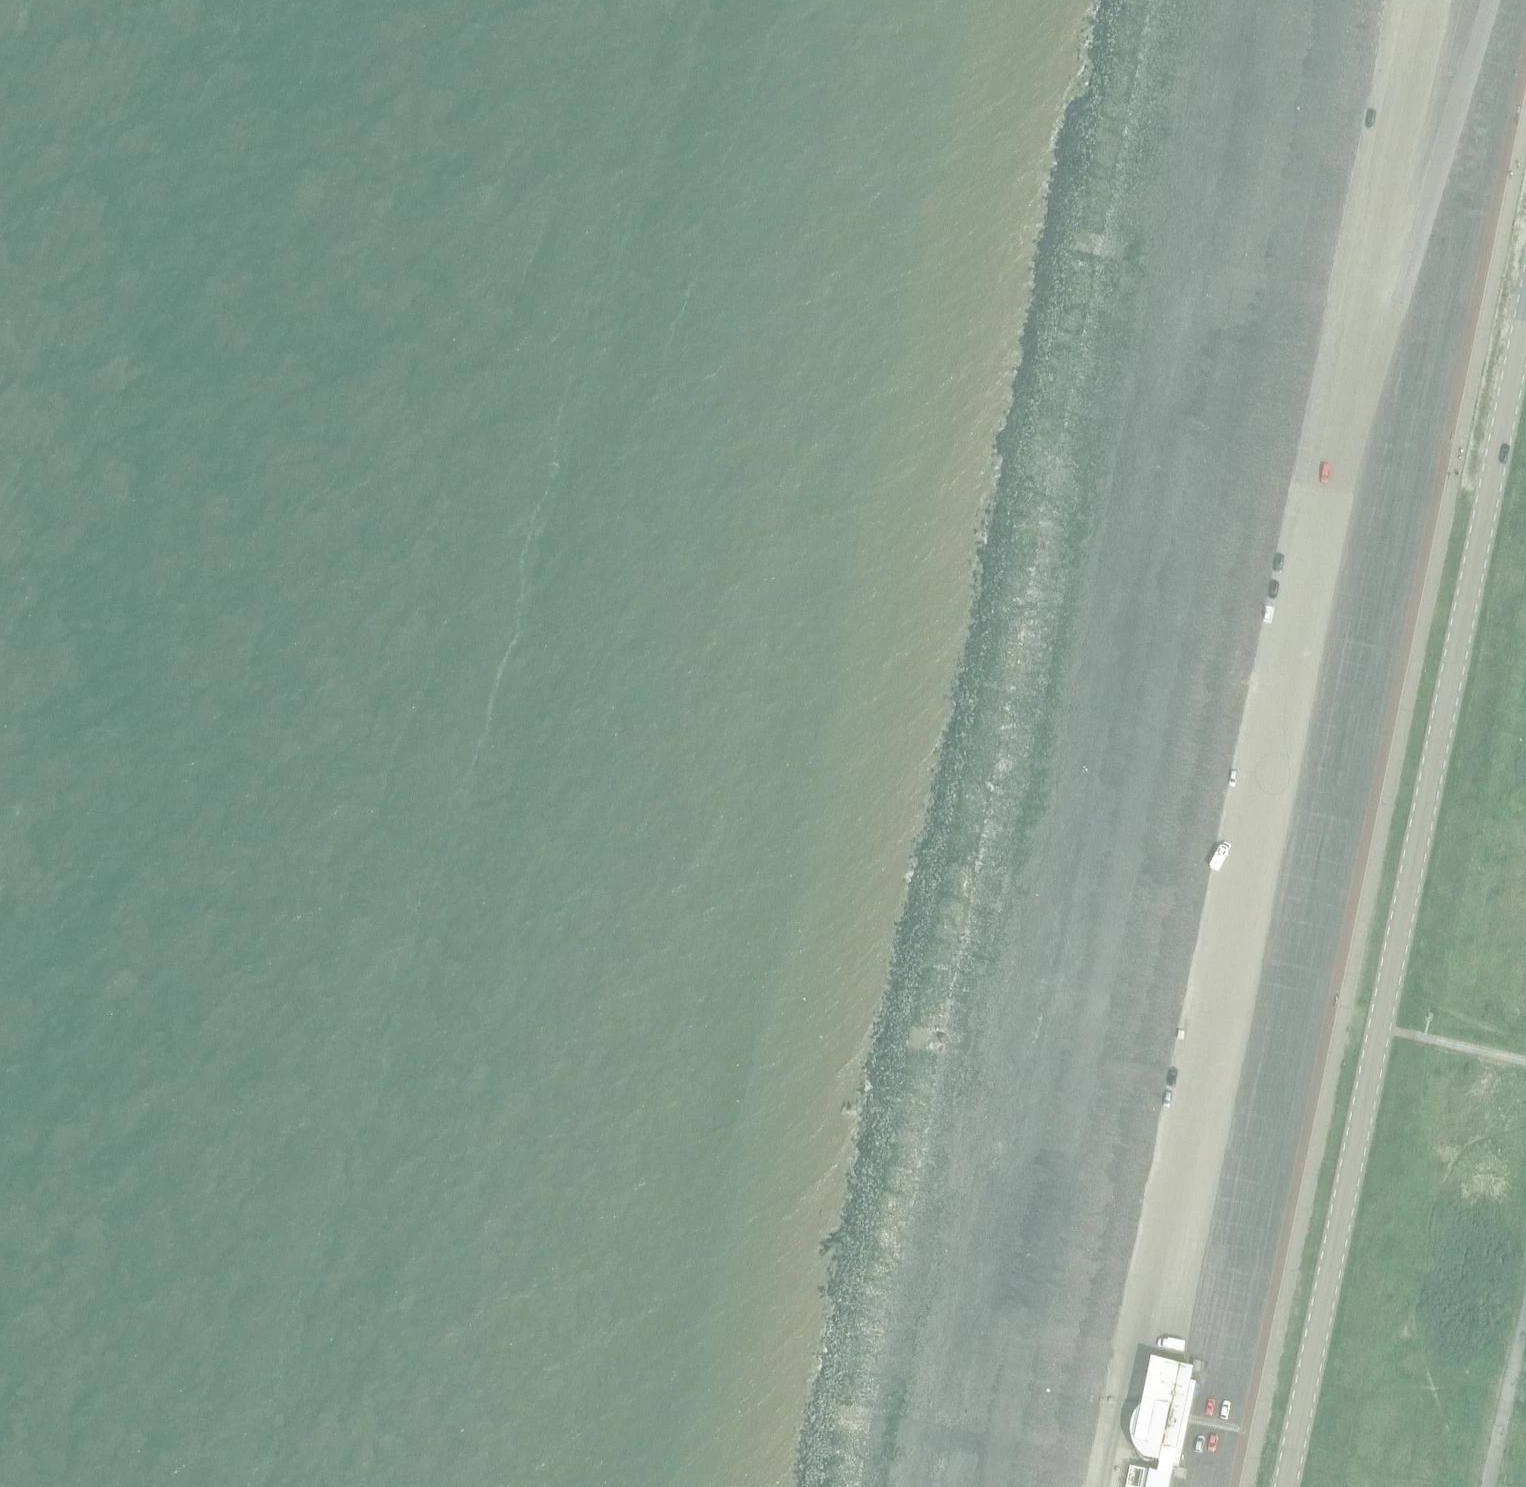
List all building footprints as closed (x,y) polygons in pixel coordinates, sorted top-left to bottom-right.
[(1144,1404),(1141,1406),(1139,1409),(1137,1411),(1135,1414),(1134,1417),(1132,1420),(1131,1423),(1131,1426),(1130,1429),(1130,1432),(1130,1435),(1130,1439),(1131,1442),(1132,1445),(1133,1448),(1135,1451),(1136,1454),(1138,1456),(1140,1459),(1143,1461),(1161,1465),(1159,1475),(1130,1469),(1126,1486),(1168,1486),(1172,1467),(1178,1468),(1196,1383),(1189,1382),(1191,1371),(1153,1363),(1144,1404)]
